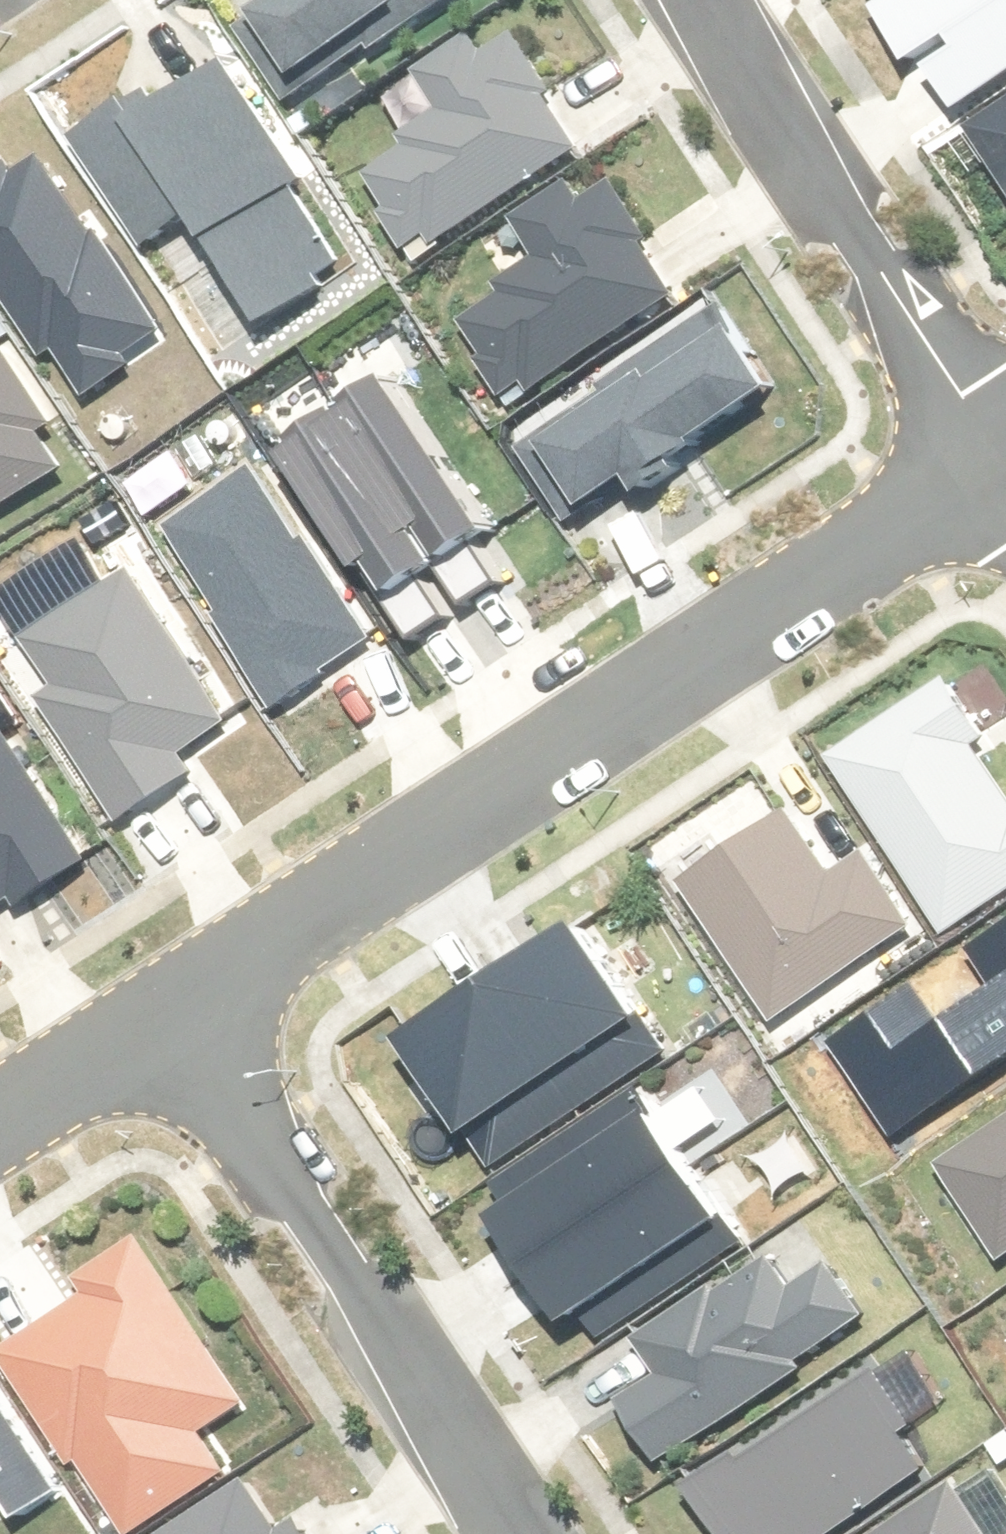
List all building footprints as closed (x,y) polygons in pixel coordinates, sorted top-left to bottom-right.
[(269,24),(307,85),(387,35),(399,54),(487,0),(307,0),(269,24)] [(884,15),(953,122),(1005,88),(1005,0),(907,0),(884,15)] [(583,159),(503,33),(420,85),(451,134),(372,184),(420,261),(583,159)] [(219,66),(81,151),(144,252),(177,232),(243,339),(319,292),(309,275),(326,264),(285,198),(297,190),(219,66)] [(983,140),(1005,175),(1005,125),(983,140)] [(0,191),(0,302),(13,322),(27,314),(80,398),(131,367),(124,356),(158,335),(49,161),(0,191)] [(691,307),(600,175),(525,228),(553,268),(463,330),(526,420),(691,307)] [(783,396),(727,318),(549,445),(601,518),(641,490),(658,513),(697,485),(684,467),(783,396)] [(84,471),(0,340),(0,525),(84,471)] [(318,444),(287,463),(372,599),(479,533),(384,381),(309,428),(318,444)] [(244,485),(163,536),(271,708),(377,642),(339,581),(314,596),(244,485)] [(64,689),(41,703),(116,823),(191,777),(181,761),(229,731),(135,580),(34,642),(64,689)] [(954,687),(839,763),(955,940),(1005,906),(1005,790),(979,749),(990,741),(954,687)] [(18,897),(23,905),(90,865),(14,738),(0,746),(0,908),(18,897)] [(837,885),(796,821),(691,888),(779,1026),(921,936),(874,861),(837,885)] [(892,1138),(1005,1065),(1005,927),(965,954),(987,989),(931,1026),(908,990),(829,1042),(892,1138)] [(419,1045),(434,1070),(404,1089),(431,1131),(461,1112),(501,1174),(674,1064),(591,935),(419,1045)] [(732,1233),(652,1104),(497,1201),(577,1330),(732,1233)] [(939,1161),(1005,1261),(1005,1116),(939,1161)] [(661,1385),(626,1406),(669,1474),(884,1339),(814,1227),(634,1340),(661,1385)] [(146,1245),(82,1289),(93,1304),(13,1360),(134,1533),(152,1533),(238,1474),(213,1438),(259,1406),(146,1245)] [(878,1380),(698,1490),(725,1533),(840,1533),(936,1475),(878,1380)] [(258,1494),(194,1533),(283,1533),(258,1494)] [(955,1494),(895,1533),(982,1533),(955,1494)]
